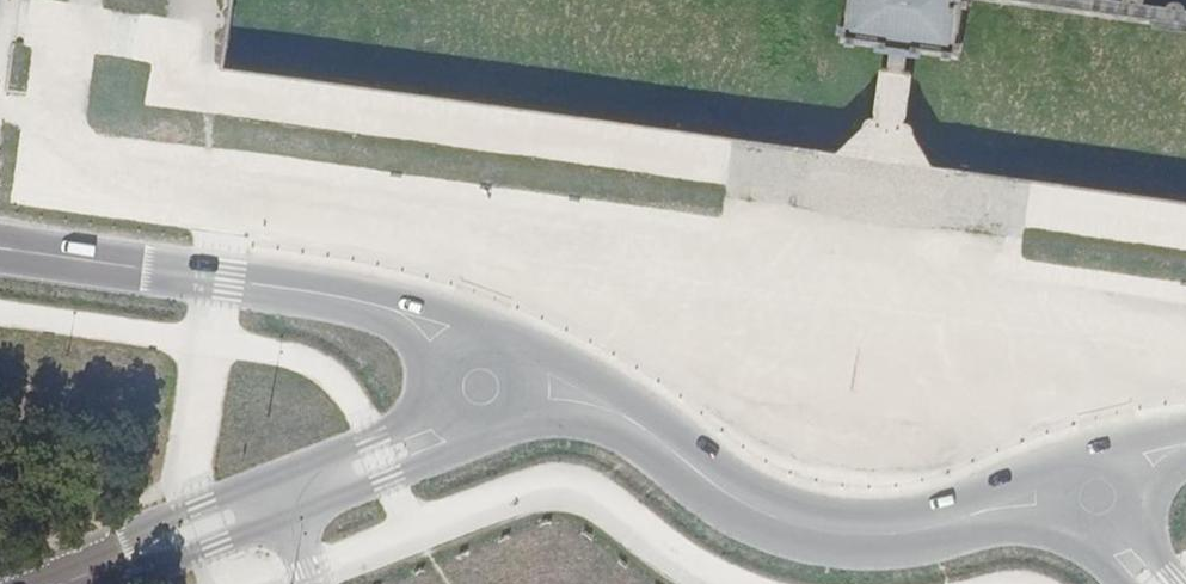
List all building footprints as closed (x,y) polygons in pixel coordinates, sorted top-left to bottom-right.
[(832,54),(897,63),(954,71),(964,0),(839,0),(832,54)]
